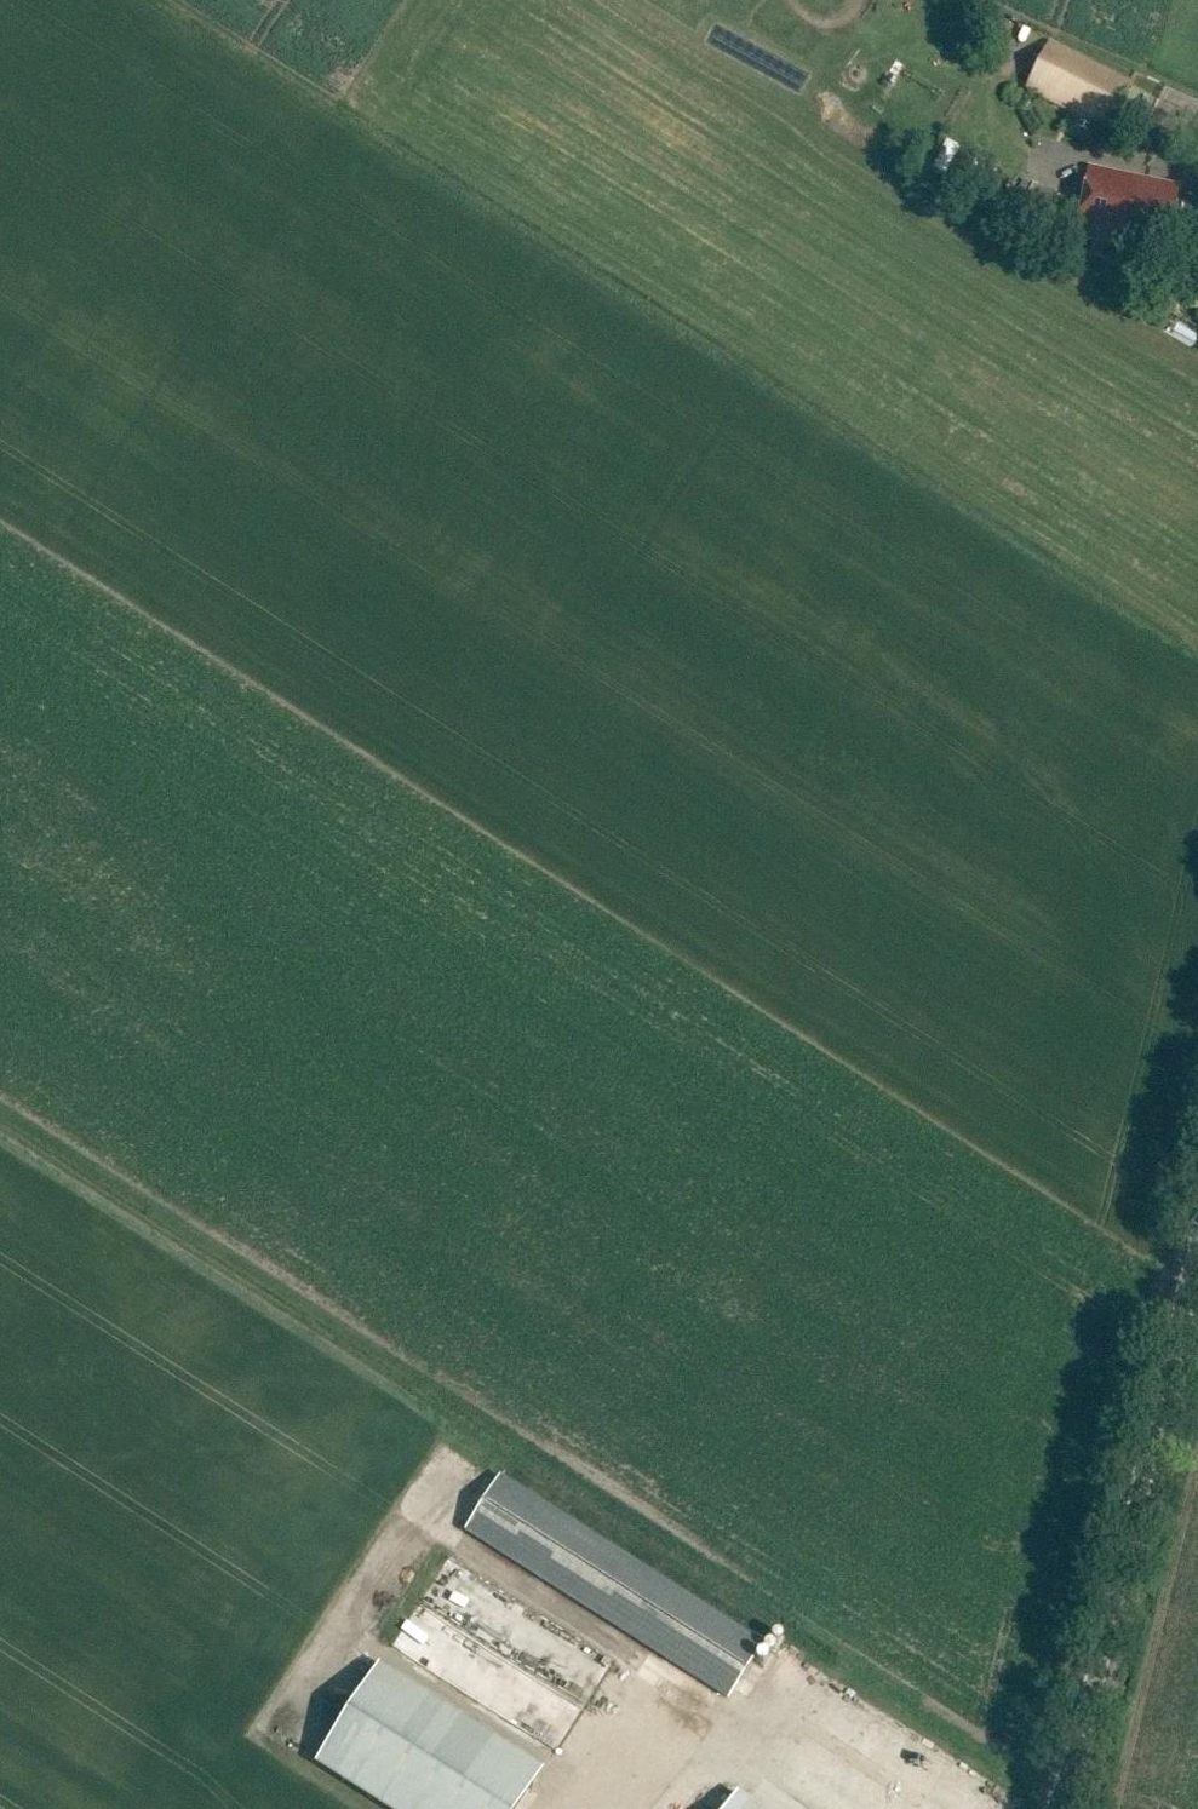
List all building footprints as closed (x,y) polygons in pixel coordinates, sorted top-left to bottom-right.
[(1048,40),(1023,91),(1108,133),(1133,83),(1048,40)] [(951,172),(964,147),(953,142),(940,167),(951,172)] [(1074,236),(1165,256),(1167,249),(1197,256),(1197,225),(1172,219),(1179,187),(1089,168),(1074,236)] [(727,1702),(760,1650),(499,1483),(466,1535),(727,1702)] [(434,1611),(406,1655),(514,1721),(541,1677),(434,1611)] [(315,1765),(385,1808),(518,1808),(532,1787),(368,1682),(315,1765)]
